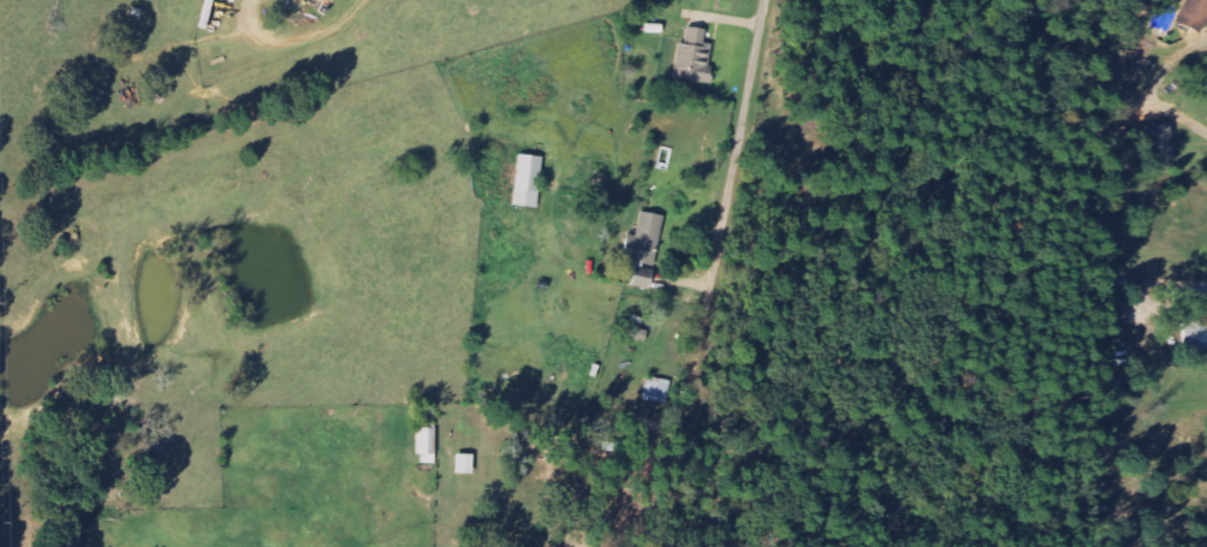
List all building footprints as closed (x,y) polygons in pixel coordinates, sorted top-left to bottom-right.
[(1187,24),(1205,31),(1206,26),(1206,0),(1197,0),(1187,24)] [(681,44),(676,79),(714,83),(716,68),(711,68),(714,46),(707,45),(709,30),(690,27),(688,44),(681,44)] [(1155,164),(1177,163),(1175,124),(1154,125),(1155,164)] [(539,208),(546,157),(522,154),(515,205),(539,208)] [(629,234),(625,261),(659,266),(666,215),(642,212),(639,236),(629,234)] [(1187,316),(1188,346),(1199,345),(1199,351),(1206,350),(1206,316),(1187,316)] [(646,343),(650,330),(632,324),(628,337),(646,343)] [(675,382),(651,376),(646,398),(670,404),(675,382)] [(438,428),(419,428),(420,464),(438,463),(438,428)] [(476,475),(476,455),(460,454),(459,474),(476,475)] [(595,532),(568,531),(567,546),(594,546),(595,532)]
